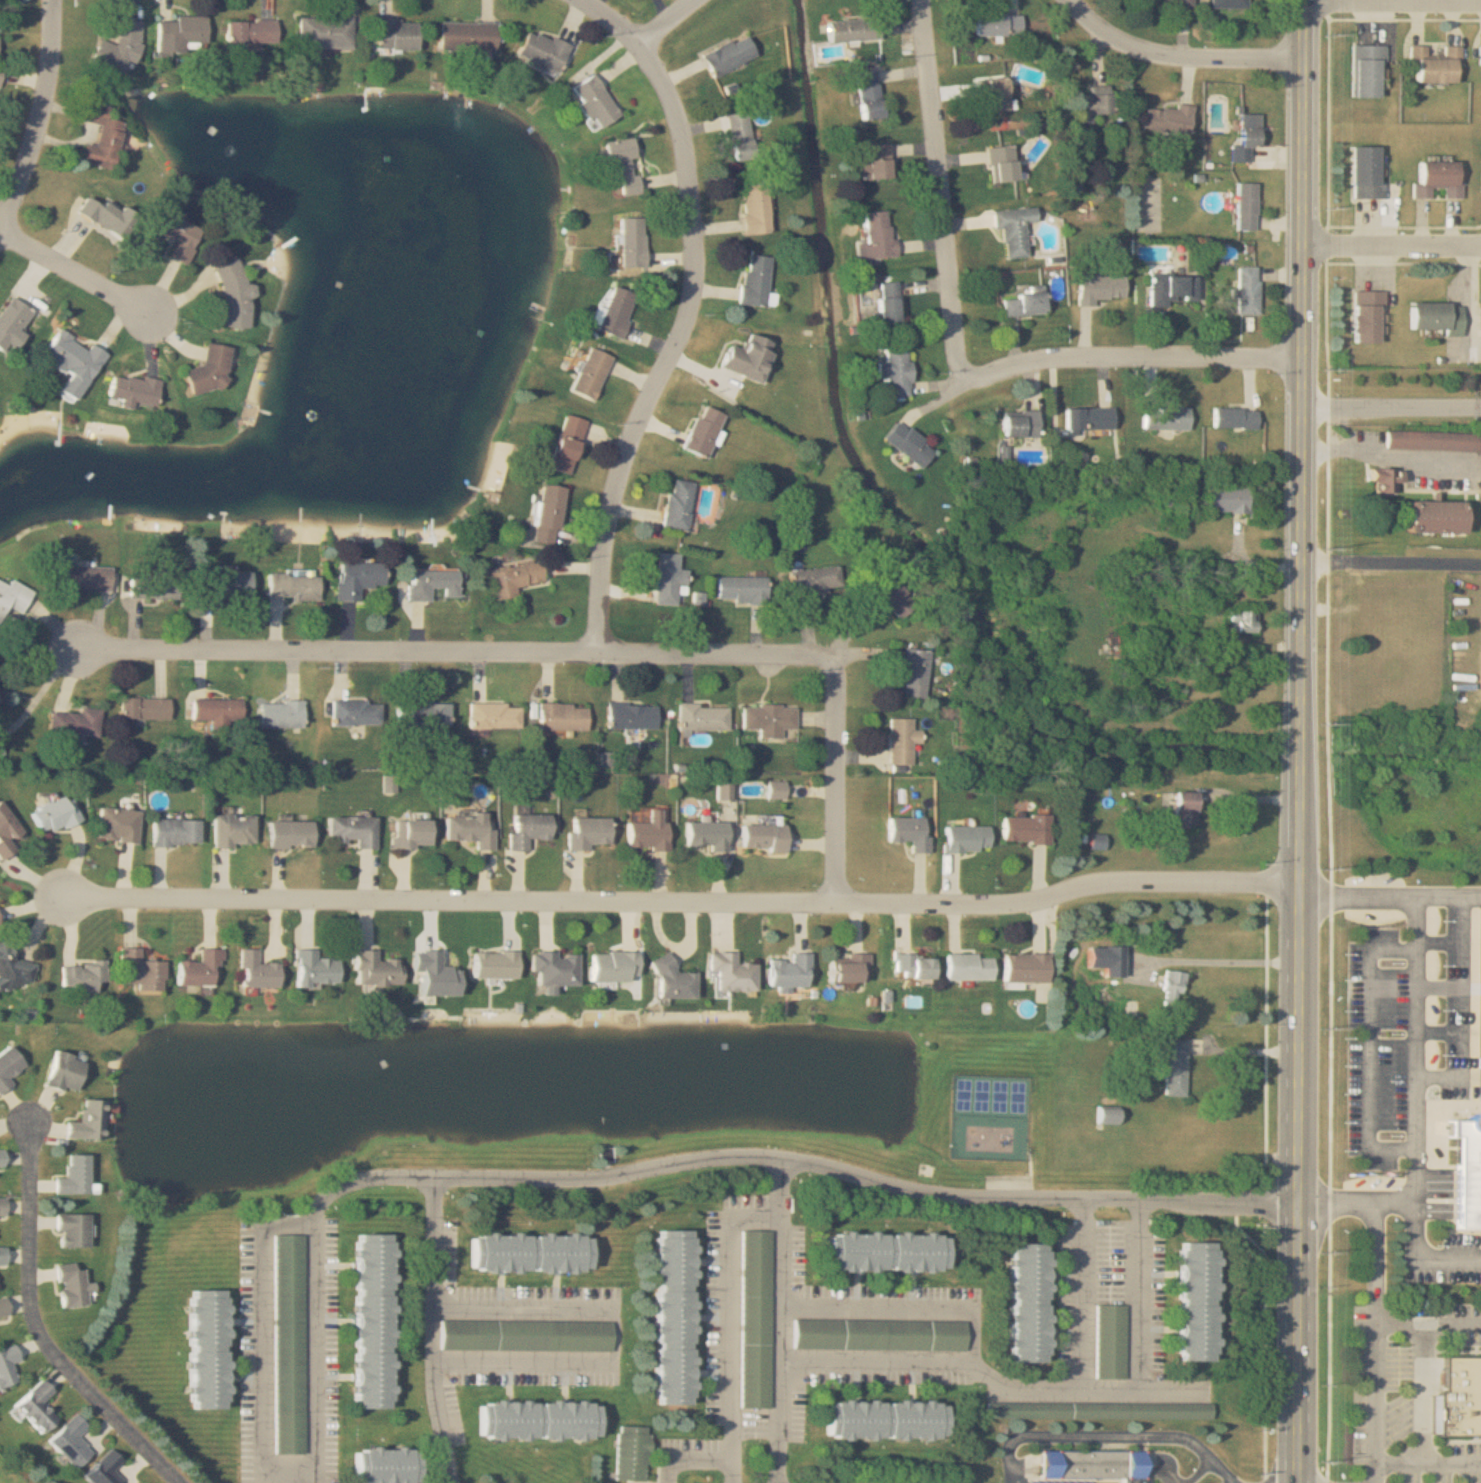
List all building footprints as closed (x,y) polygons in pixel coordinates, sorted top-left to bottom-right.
[(1244,0),(1208,0),(1208,8),(1244,8),(1244,0)] [(1018,12),(971,12),(971,35),(1018,35),(1018,12)] [(202,17),(170,17),(170,21),(151,21),(151,52),(202,52),(202,17)] [(825,20),(826,42),(877,40),(876,17),(825,20)] [(347,18),(294,18),(294,50),(347,50),(347,18)] [(133,63),(137,21),(114,19),(112,44),(90,42),(88,69),(120,72),(121,62),(133,63)] [(370,19),(370,51),(412,51),(412,19),(370,19)] [(273,43),(273,21),(221,21),(221,43),(273,43)] [(491,49),(491,22),(435,21),(434,49),(491,49)] [(510,55),(552,75),(565,45),(524,26),(510,55)] [(754,56),(743,32),(698,53),(709,77),(754,56)] [(1352,97),(1377,97),(1377,62),(1385,62),(1385,44),(1352,44),(1352,97)] [(1460,45),(1443,45),(1443,55),(1427,55),(1427,45),(1409,45),(1410,82),(1454,81),(1454,65),(1460,65),(1460,45)] [(877,116),(874,69),(853,70),(856,118),(877,116)] [(567,85),(591,129),(615,115),(590,72),(567,85)] [(979,99),(984,99),(985,112),(1007,110),(1004,76),(977,79),(979,99)] [(1089,114),(1109,114),(1108,93),(1075,93),(1075,123),(1089,122),(1089,114)] [(126,121),(109,118),(112,105),(93,101),(89,122),(102,125),(98,146),(88,144),(84,164),(117,170),(126,121)] [(1185,138),(1191,106),(1175,103),(1173,111),(1144,105),(1139,130),(1185,138)] [(746,111),(724,114),(730,161),(752,158),(746,111)] [(1250,161),(1250,148),(1259,148),(1259,113),(1235,113),(1235,161),(1250,161)] [(605,183),(617,182),(618,196),(637,194),(635,174),(632,174),(628,137),(600,140),(605,183)] [(869,152),(857,152),(857,178),(888,178),(888,142),(869,142),(869,152)] [(1013,181),(1011,145),(986,147),(988,182),(1013,181)] [(1350,198),(1379,198),(1378,146),(1349,146),(1350,198)] [(1415,161),(1415,197),(1432,197),(1432,187),(1443,187),(1443,197),(1459,197),(1460,161),(1415,161)] [(740,235),(766,234),(764,182),(738,183),(740,235)] [(1235,183),(1235,230),(1254,230),(1254,183),(1235,183)] [(126,207),(122,212),(106,202),(103,207),(89,198),(80,212),(124,241),(141,216),(126,207)] [(991,211),(992,229),(1001,229),(1003,260),(1026,258),(1023,223),(1034,222),(1033,208),(991,211)] [(185,221),(188,214),(177,210),(165,236),(178,242),(171,257),(188,265),(204,229),(185,221)] [(857,258),(894,256),(893,238),(887,239),(886,210),(862,211),(864,243),(856,244),(857,258)] [(617,267),(641,267),(641,218),(617,218),(617,267)] [(767,257),(742,254),(737,304),(763,306),(767,257)] [(225,263),(224,328),(253,328),(253,296),(258,296),(259,283),(245,283),(245,263),(225,263)] [(1258,314),(1258,269),(1237,269),(1237,314),(1258,314)] [(896,281),(878,282),(877,274),(860,276),(863,323),(899,321),(896,281)] [(1167,307),(1167,300),(1196,301),(1197,275),(1148,274),(1147,307),(1167,307)] [(1075,275),(1075,304),(1123,304),(1123,276),(1075,275)] [(594,331),(617,339),(632,294),(608,286),(594,331)] [(1042,314),(1040,286),(1026,286),(1026,292),(1013,293),(1013,299),(1001,299),(1002,316),(1042,314)] [(1351,291),(1351,342),(1379,342),(1379,291),(1351,291)] [(6,353),(12,346),(17,350),(29,336),(22,330),(35,313),(15,297),(0,316),(0,348),(6,353)] [(1408,329),(1443,329),(1443,337),(1462,337),(1462,303),(1408,303),(1408,329)] [(77,401),(108,354),(92,344),(89,349),(60,331),(43,357),(71,376),(62,391),(77,401)] [(715,367),(757,383),(772,343),(743,333),(737,349),(724,344),(715,367)] [(234,346),(209,342),(204,369),(193,367),(190,386),(227,392),(234,346)] [(590,400),(609,357),(586,347),(567,390),(590,400)] [(908,396),(907,347),(883,347),(883,361),(876,361),(877,382),(885,382),(885,397),(908,396)] [(157,407),(161,381),(112,373),(109,398),(123,400),(122,408),(135,409),(136,404),(157,407)] [(703,458),(721,414),(698,405),(679,449),(703,458)] [(1142,407),(1142,429),(1189,429),(1190,407),(1142,407)] [(1111,431),(1111,408),(1062,408),(1062,431),(1111,431)] [(1212,408),(1212,427),(1256,427),(1256,408),(1212,408)] [(583,421),(559,413),(542,468),(567,475),(583,421)] [(1036,413),(998,413),(998,436),(1036,437),(1036,413)] [(933,450),(895,419),(880,438),(918,469),(933,450)] [(1480,452),(1480,433),(1386,431),(1385,449),(1480,452)] [(1394,494),(1394,468),(1369,468),(1369,494),(1394,494)] [(691,482),(668,479),(661,527),(685,530),(691,482)] [(561,487),(537,484),(530,542),(554,545),(561,487)] [(1202,485),(1202,511),(1249,511),(1249,485),(1202,485)] [(1461,533),(1462,501),(1404,501),(1403,533),(1461,533)] [(686,570),(676,570),(677,554),(652,553),(651,605),(674,606),(675,590),(685,591),(686,570)] [(340,600),(357,600),(357,587),(381,587),(381,562),(340,562),(340,600)] [(542,583),(539,562),(485,569),(490,602),(514,599),(512,587),(542,583)] [(114,567),(59,565),(58,588),(113,591),(114,567)] [(837,566),(788,571),(790,595),(839,591),(837,566)] [(456,570),(406,569),(405,601),(428,601),(428,589),(441,589),(441,598),(455,599),(456,570)] [(255,599),(255,571),(202,571),(203,600),(255,599)] [(322,572),(271,572),(271,600),(323,599),(322,572)] [(182,577),(132,576),(132,599),(182,599),(182,577)] [(765,603),(765,577),(716,577),(716,603),(765,603)] [(866,600),(880,614),(886,607),(899,620),(914,604),(888,578),(866,600)] [(12,580),(10,585),(0,581),(0,621),(2,622),(9,607),(22,614),(34,591),(12,580)] [(1254,611),(1226,611),(1226,632),(1254,632),(1254,611)] [(898,697),(924,699),(928,650),(902,648),(898,697)] [(123,719),(173,719),(173,698),(123,698),(123,719)] [(247,699),(195,699),(195,721),(214,721),(214,730),(234,730),(234,722),(247,722),(247,699)] [(378,724),(378,700),(335,700),(335,724),(378,724)] [(307,701),(263,701),(263,727),(307,727),(307,701)] [(394,725),(447,725),(447,701),(394,701),(394,725)] [(468,728),(519,728),(519,703),(468,703),(468,728)] [(537,730),(585,730),(585,703),(537,703),(537,730)] [(605,728),(653,728),(653,703),(605,703),(605,728)] [(740,729),(757,730),(757,738),(780,738),(780,729),(793,729),(793,706),(740,704),(740,729)] [(677,705),(677,730),(727,729),(726,705),(677,705)] [(83,714),(55,712),(53,738),(87,740),(87,738),(101,739),(104,709),(83,708),(83,714)] [(910,718),(887,718),(886,765),(910,765),(911,743),(918,743),(918,730),(910,730),(910,718)] [(1171,792),(1171,828),(1193,828),(1193,792),(1171,792)] [(33,810),(45,836),(83,819),(71,793),(33,810)] [(15,842),(27,833),(4,800),(0,803),(0,854),(4,860),(20,849),(15,842)] [(99,839),(139,843),(142,811),(103,807),(99,839)] [(666,822),(659,822),(659,809),(646,809),(646,822),(624,822),(624,850),(666,850),(666,822)] [(473,840),(473,850),(491,850),(491,828),(483,828),(483,813),(443,813),(443,840),(473,840)] [(526,839),(548,839),(548,814),(506,814),(506,851),(526,851),(526,839)] [(217,845),(258,845),(258,815),(217,815),(217,845)] [(998,815),(998,843),(1046,843),(1046,815),(998,815)] [(359,842),(359,849),(379,849),(379,817),(332,817),(332,842),(359,842)] [(885,841),(908,841),(908,853),(927,853),(927,836),(921,836),(921,817),(885,817),(885,841)] [(606,847),(606,818),(565,818),(565,847),(606,847)] [(202,819),(155,819),(155,846),(202,846),(202,819)] [(430,848),(430,819),(395,819),(395,848),(430,848)] [(706,848),(706,852),(724,852),(724,822),(683,821),(682,848),(706,848)] [(317,822),(273,822),(273,849),(317,849),(317,822)] [(738,851),(783,851),(783,825),(738,825),(738,851)] [(941,852),(987,852),(987,826),(941,826),(941,852)] [(7,938),(0,941),(0,994),(38,976),(29,959),(19,964),(7,938)] [(1119,978),(1119,947),(1082,946),(1082,968),(1100,969),(1100,978),(1119,978)] [(139,991),(168,991),(168,961),(143,961),(143,948),(122,948),(122,984),(139,984),(139,991)] [(222,949),(202,949),(202,962),(180,961),(180,985),(202,986),(202,993),(221,993),(222,949)] [(283,987),(283,964),(260,964),(260,949),(243,949),(243,987),(283,987)] [(299,950),(299,985),(343,985),(343,959),(319,959),(319,950),(299,950)] [(380,951),(359,951),(359,985),(406,985),(406,959),(380,959),(380,951)] [(469,977),(515,977),(515,951),(469,951),(469,977)] [(574,985),(574,952),(527,952),(527,972),(533,972),(533,985),(574,985)] [(632,952),(586,952),(586,982),(632,981),(632,952)] [(713,971),(713,991),(752,991),(752,963),(731,963),(732,953),(705,952),(705,971),(713,971)] [(764,986),(806,987),(806,953),(787,953),(787,960),(765,959),(764,986)] [(825,982),(866,982),(866,953),(842,953),(842,961),(825,961),(825,982)] [(1044,954),(1000,954),(1000,983),(1044,983),(1044,954)] [(669,972),(670,956),(652,955),(651,998),(691,999),(692,973),(669,972)] [(990,980),(990,955),(941,955),(941,980),(990,980)] [(929,978),(929,956),(891,956),(891,978),(929,978)] [(107,963),(64,964),(64,988),(72,987),(73,994),(100,994),(100,983),(108,982),(107,963)] [(1161,1007),(1180,1007),(1180,971),(1161,971),(1161,1007)] [(1163,1078),(1163,1096),(1183,1096),(1184,1040),(1165,1040),(1164,1065),(1152,1065),(1152,1077),(1163,1078)] [(28,1066),(13,1045),(0,1055),(0,1096),(15,1084),(11,1079),(28,1066)] [(48,1084),(81,1094),(90,1060),(58,1051),(48,1084)] [(109,1101),(86,1100),(85,1122),(68,1122),(68,1138),(109,1139),(109,1101)] [(1094,1124),(1117,1124),(1117,1109),(1094,1109),(1094,1124)] [(1445,1118),(1445,1137),(1454,1137),(1453,1229),(1480,1229),(1480,1118),(1445,1118)] [(95,1155),(70,1155),(70,1178),(57,1178),(57,1194),(95,1194),(95,1155)] [(93,1247),(93,1215),(60,1215),(60,1247),(93,1247)] [(647,1231),(649,1406),(688,1406),(687,1230),(647,1231)] [(741,1361),(768,1362),(770,1231),(742,1231),(742,1243),(748,1243),(748,1256),(742,1255),(741,1361)] [(943,1271),(944,1234),(822,1233),(822,1270),(943,1271)] [(386,1234),(348,1234),(348,1410),(387,1410),(386,1234)] [(587,1273),(587,1235),(465,1234),(464,1272),(587,1273)] [(301,1236),(274,1235),(274,1244),(281,1244),(281,1255),(283,1255),(282,1278),(295,1279),(296,1255),(301,1255),(301,1236)] [(1212,1243),(1173,1242),(1172,1362),(1211,1362),(1212,1243)] [(1042,1363),(1043,1244),(1004,1244),(1003,1363),(1042,1363)] [(90,1306),(87,1270),(78,1270),(78,1263),(59,1265),(62,1309),(90,1306)] [(194,1411),(233,1410),(233,1291),(194,1292),(194,1411)] [(11,1315),(8,1298),(0,1300),(0,1317),(11,1315)] [(1123,1379),(1123,1304),(1097,1304),(1097,1379),(1123,1379)] [(792,1320),(792,1349),(964,1351),(964,1321),(792,1320)] [(439,1350),(610,1351),(610,1321),(439,1321),(439,1350)] [(19,1385),(13,1363),(22,1361),(18,1346),(0,1351),(0,1390),(19,1385)] [(1437,1358),(1436,1435),(1480,1435),(1480,1358),(1437,1358)] [(60,1418),(45,1403),(57,1392),(44,1379),(18,1406),(46,1433),(60,1418)] [(941,1441),(941,1403),(821,1402),(820,1440),(941,1441)] [(473,1440),(595,1441),(595,1404),(473,1403),(473,1440)] [(95,1453),(79,1436),(90,1426),(78,1413),(51,1440),(79,1469),(95,1453)] [(616,1430),(614,1476),(643,1477),(645,1432),(616,1430)] [(113,1470),(125,1460),(114,1448),(85,1475),(92,1482),(125,1482),(113,1470)] [(413,1449),(348,1449),(347,1482),(413,1482),(413,1449)] [(1141,1449),(1141,1482),(1121,1482),(1121,1477),(1037,1477),(1037,1449),(1141,1449)]
